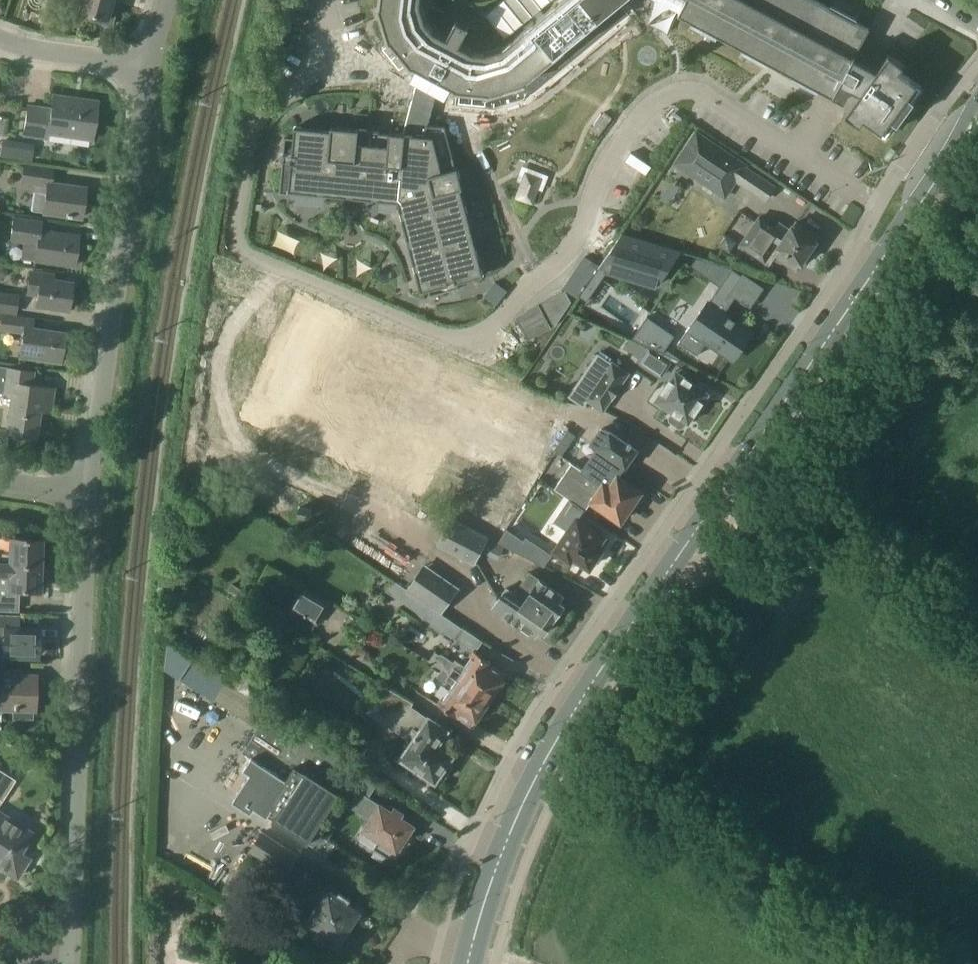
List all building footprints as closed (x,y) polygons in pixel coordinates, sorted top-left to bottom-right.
[(113,0),(83,0),(80,10),(92,13),(90,19),(112,25),(116,8),(111,7),(113,0)] [(382,5),(393,37),(414,62),(421,67),(419,72),(411,91),(407,106),(404,131),(392,130),(392,132),(381,131),(381,129),(333,124),(333,128),(296,124),(295,137),(285,136),(281,192),(327,196),(327,192),(398,198),(422,289),(429,287),(431,293),(459,286),(458,280),(484,274),(458,167),(456,167),(446,124),(427,123),(432,96),(440,77),(457,86),(490,89),(523,79),(534,69),(536,71),(557,54),(604,17),(602,14),(619,0),(560,0),(530,25),(502,47),(485,52),(473,51),(459,44),(469,26),(456,20),(446,37),(433,30),(426,21),(420,3),(420,0),(382,0),(382,5)] [(550,0),(503,0),(485,14),(503,38),(550,0)] [(694,18),(693,21),(717,35),(719,31),(768,61),(770,58),(796,73),(795,75),(819,88),(820,86),(834,94),(835,92),(846,98),(854,86),(863,91),(848,111),(862,122),(866,116),(887,132),(891,127),(892,129),(921,90),(919,88),(922,83),(902,69),(907,64),(890,52),(878,68),(866,61),(875,45),(863,39),(870,27),(856,20),(858,16),(833,3),(831,6),(820,0),(659,0),(694,18)] [(52,93),(50,106),(26,102),(21,134),(47,138),(47,134),(91,141),(97,100),(52,93)] [(767,200),(776,187),(699,134),(700,133),(699,132),(678,163),(727,197),(734,187),(732,186),(736,179),(767,200)] [(0,151),(0,156),(17,159),(20,142),(2,139),(0,151)] [(43,211),(43,212),(81,217),(85,187),(52,183),(54,167),(35,164),(24,162),(20,182),(35,185),(31,210),(43,211)] [(532,205),(542,177),(524,170),(514,199),(532,205)] [(21,257),(35,259),(34,260),(73,265),(74,263),(76,261),(78,253),(75,250),(78,235),(41,230),(42,219),(12,215),(8,240),(23,242),(21,257)] [(783,261),(785,257),(798,265),(817,238),(794,222),(789,230),(778,223),(775,228),(758,217),(739,245),(768,264),(774,255),(783,261)] [(622,233),(597,269),(606,271),(639,281),(656,286),(681,250),(659,243),(622,233)] [(40,278),(42,270),(29,269),(26,294),(37,296),(36,306),(67,310),(68,308),(73,307),(75,298),(69,295),(71,282),(40,278)] [(708,298),(678,341),(697,354),(705,342),(733,362),(755,331),(726,310),(730,304),(735,297),(728,292),(740,275),(735,271),(732,269),(710,300),(708,298)] [(570,273),(562,286),(575,295),(584,283),(570,273)] [(496,303),(506,289),(495,281),(484,295),(496,303)] [(541,302),(553,325),(570,301),(563,290),(541,302)] [(0,291),(0,311),(14,313),(16,293),(0,291)] [(537,305),(516,316),(527,338),(549,326),(537,305)] [(0,317),(0,330),(23,333),(21,355),(61,360),(65,332),(33,327),(34,317),(1,312),(0,317)] [(632,338),(663,352),(675,335),(647,316),(632,338)] [(649,348),(639,362),(661,377),(671,363),(649,348)] [(612,362),(611,364),(597,355),(569,397),(583,407),(587,401),(603,412),(629,374),(612,362)] [(3,365),(0,365),(0,392),(12,394),(7,430),(36,434),(39,409),(50,411),(53,387),(33,384),(35,370),(3,365)] [(708,393),(674,370),(655,399),(672,411),(669,417),(669,420),(679,427),(683,427),(687,421),(688,422),(708,393)] [(572,461),(570,462),(601,485),(602,484),(608,489),(623,469),(624,470),(626,467),(629,469),(640,452),(637,450),(638,450),(611,431),(610,431),(609,430),(600,427),(590,443),(596,448),(587,461),(582,468),(572,461)] [(619,477),(624,470),(623,469),(608,489),(602,484),(601,485),(570,462),(553,486),(569,497),(585,508),(591,499),(620,520),(640,492),(619,477)] [(575,521),(556,550),(571,560),(573,557),(590,567),(601,550),(596,547),(604,535),(580,519),(586,509),(585,508),(569,497),(561,511),(575,521)] [(435,545),(473,565),(487,537),(450,517),(435,545)] [(498,535),(513,542),(518,530),(504,523),(498,535)] [(40,564),(41,537),(11,536),(10,552),(0,552),(0,562),(9,563),(10,562),(40,564)] [(544,564),(553,551),(533,537),(524,550),(544,564)] [(18,610),(18,588),(38,589),(40,564),(10,562),(9,563),(0,562),(0,610),(18,610)] [(420,568),(405,588),(430,605),(441,613),(455,593),(420,568)] [(516,593),(554,619),(564,604),(557,599),(561,593),(540,579),(530,573),(522,584),(516,593)] [(482,641),(462,627),(441,613),(430,605),(405,588),(394,580),(386,591),(422,616),(474,653),(464,668),(455,661),(454,663),(439,652),(438,653),(434,650),(429,657),(443,668),(489,699),(505,675),(489,665),(491,662),(475,651),(482,641)] [(242,591),(230,583),(226,589),(238,597),(242,591)] [(316,622),(328,602),(305,587),(293,607),(316,622)] [(516,593),(515,593),(505,587),(492,606),(497,610),(512,620),(533,634),(537,628),(544,633),(554,619),(516,593)] [(19,656),(19,653),(36,653),(36,650),(40,650),(40,639),(37,639),(37,627),(19,626),(19,614),(0,613),(0,656),(19,656)] [(26,662),(0,661),(0,701),(1,701),(0,707),(12,707),(12,716),(31,717),(31,708),(34,708),(36,675),(26,674),(26,662)] [(472,723),(489,699),(443,668),(439,674),(445,679),(446,679),(453,684),(441,702),(472,723)] [(413,743),(403,757),(435,779),(437,777),(440,779),(446,778),(454,766),(453,760),(450,758),(450,757),(435,747),(446,731),(428,719),(429,718),(411,705),(413,702),(384,685),(366,711),(394,730),(413,743)] [(291,725),(287,731),(265,717),(242,752),(250,757),(243,769),(250,773),(236,795),(267,816),(328,854),(335,843),(315,830),(345,784),(357,792),(349,805),(371,820),(365,829),(382,840),(376,851),(388,858),(395,848),(397,850),(413,826),(401,818),(404,813),(391,804),(388,809),(368,796),(377,781),(355,767),(320,744),(291,725)] [(2,800),(15,779),(0,769),(0,799),(2,800)] [(20,826),(0,813),(0,867),(16,877),(29,856),(24,853),(31,843),(15,833),(20,826)] [(250,851),(286,874),(298,855),(262,832),(250,851)] [(338,937),(341,938),(357,911),(346,903),(349,898),(338,891),(337,894),(330,890),(311,920),(326,930),(320,940),(331,947),(338,937)]
